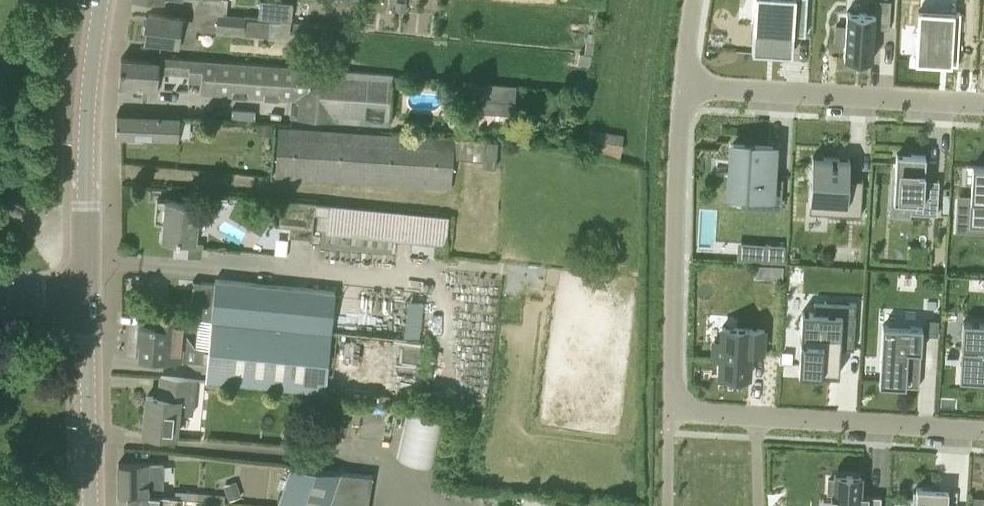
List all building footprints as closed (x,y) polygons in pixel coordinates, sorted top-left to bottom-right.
[(193,10),(219,13),(227,14),(228,0),(194,0),(193,10)] [(293,21),(293,2),(276,0),(260,0),(259,18),(293,21)] [(365,9),(366,0),(348,0),(347,8),(365,9)] [(754,52),(770,53),(771,33),(807,35),(809,0),(757,0),(754,52)] [(835,43),(845,43),(844,57),(873,59),(875,27),(889,28),(891,0),(888,0),(875,0),(874,13),(847,11),(846,25),(836,25),(835,43)] [(218,31),(218,30),(219,13),(193,10),(192,19),(181,17),(181,18),(147,14),(144,40),(178,44),(195,46),(197,29),(218,31)] [(918,10),(916,61),(953,63),(953,64),(957,64),(960,12),(956,12),(956,13),(918,10)] [(227,14),(219,13),(218,30),(244,33),(245,33),(247,20),(247,15),(227,14)] [(247,20),(245,33),(244,33),(244,34),(269,37),(270,22),(247,20)] [(270,22),(269,37),(279,38),(280,23),(270,22)] [(290,118),(342,121),(391,125),(395,73),(157,56),(157,55),(145,54),(145,60),(120,58),(118,86),(154,89),(156,72),(189,75),(189,82),(201,83),(200,94),(291,101),(290,118)] [(114,136),(134,136),(150,137),(150,138),(178,140),(179,118),(115,115),(114,136)] [(482,167),(497,168),(499,142),(484,141),(454,140),(454,139),(277,127),(274,177),(450,189),(453,159),(482,162),(482,167)] [(586,136),(583,155),(618,160),(620,142),(586,136)] [(733,144),(730,192),(770,194),(773,146),(733,144)] [(895,175),(894,200),(910,201),(910,213),(937,214),(939,180),(938,180),(937,187),(923,186),(925,155),(896,153),(895,175)] [(812,157),(810,202),(827,203),(826,213),(861,215),(863,179),(848,179),(850,159),(812,157)] [(969,225),(983,226),(983,167),(972,166),(971,196),(969,225)] [(280,199),(277,226),(288,227),(287,235),(311,237),(312,230),(313,213),(328,215),(326,233),(439,244),(438,256),(444,256),(445,245),(448,217),(280,199)] [(195,242),(197,227),(208,228),(214,213),(215,205),(163,200),(159,240),(185,242),(184,246),(203,248),(203,243),(195,242)] [(10,216),(19,220),(26,208),(17,203),(14,202),(11,202),(8,205),(7,208),(6,211),(7,214),(10,216)] [(765,258),(783,259),(784,245),(766,244),(765,258)] [(210,320),(330,332),(334,292),(214,279),(214,283),(193,281),(189,318),(210,320)] [(408,297),(408,334),(423,334),(423,297),(408,297)] [(802,311),(798,371),(839,374),(840,348),(854,349),(856,303),(824,301),(823,313),(809,312),(802,311)] [(138,355),(169,358),(180,359),(206,361),(207,348),(194,347),(183,331),(185,317),(146,314),(145,324),(137,323),(136,340),(139,340),(138,355)] [(204,380),(323,392),(330,332),(210,320),(207,348),(206,361),(204,379),(204,380)] [(959,381),(983,382),(983,322),(963,321),(959,381)] [(883,324),(879,384),(919,386),(922,327),(883,324)] [(714,342),(713,359),(720,360),(719,375),(749,377),(751,352),(763,353),(764,330),(722,327),(721,342),(714,342)] [(142,433),(177,436),(181,400),(192,402),(194,379),(160,376),(158,397),(146,396),(142,433)] [(117,496),(162,495),(162,463),(117,463),(117,496)] [(373,476),(369,475),(370,468),(357,467),(357,474),(340,473),(340,472),(338,472),(338,468),(308,465),(308,469),(289,467),(276,505),(369,505),(373,476)] [(828,492),(834,493),(833,495),(831,495),(831,499),(832,500),(832,505),(880,505),(881,496),(861,495),(862,476),(835,474),(834,479),(829,478),(828,492)] [(912,505),(947,505),(948,490),(916,488),(916,490),(913,490),(912,505)] [(181,497),(196,499),(197,492),(181,491),(181,497)] [(180,497),(173,497),(162,495),(117,496),(117,505),(180,505),(180,497)] [(973,496),(973,505),(983,505),(983,496),(973,496)]
